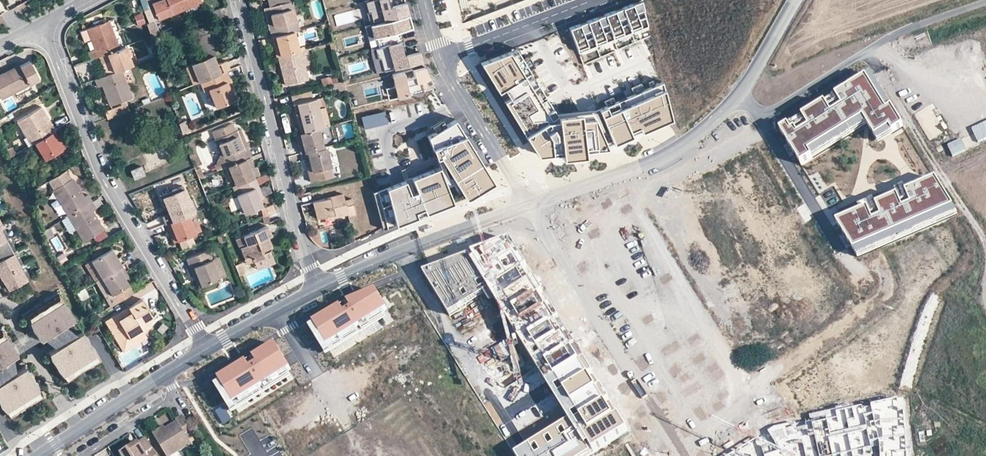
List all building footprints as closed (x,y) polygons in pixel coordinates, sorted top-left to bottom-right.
[(158,20),(184,9),(199,4),(201,3),(200,0),(160,0),(151,4),(158,20)] [(404,0),(394,3),(395,5),(391,6),(391,4),(390,0),(364,0),(366,10),(368,9),(372,22),(407,13),(404,0)] [(642,0),(570,28),(579,52),(648,26),(642,0)] [(264,8),(271,37),(293,31),(297,30),(291,1),(269,6),(264,8)] [(184,9),(187,15),(201,10),(199,4),(184,9)] [(143,11),(148,24),(153,21),(148,8),(143,11)] [(134,15),(137,26),(144,23),(141,13),(134,15)] [(373,35),(376,46),(401,39),(399,29),(394,30),(393,27),(398,26),(410,22),(407,13),(372,22),(368,23),(371,35),(373,35)] [(90,50),(92,58),(98,56),(118,48),(108,20),(87,28),(94,49),(90,50)] [(194,29),(205,57),(213,54),(224,49),(215,28),(212,30),(209,23),(194,29)] [(271,37),(276,56),(277,56),(298,51),(293,31),(271,37)] [(401,39),(376,46),(373,47),(375,57),(378,57),(381,69),(420,60),(417,50),(402,54),(401,51),(404,50),(401,39)] [(607,53),(614,66),(637,56),(631,42),(607,53)] [(118,48),(98,56),(106,75),(120,69),(132,65),(125,46),(118,48)] [(277,56),(285,85),(306,79),(303,65),(308,64),(305,49),(298,51),(277,56)] [(672,121),(662,84),(599,111),(560,114),(517,51),(481,65),(537,157),(560,155),(561,160),(584,157),(584,152),(607,149),(672,121)] [(189,63),(197,83),(199,82),(226,70),(227,70),(224,61),(216,63),(213,54),(205,57),(189,63)] [(38,81),(29,62),(19,67),(18,66),(0,75),(0,97),(2,100),(38,81)] [(197,83),(189,63),(184,66),(191,85),(197,83)] [(401,70),(390,73),(393,85),(384,87),(386,98),(422,90),(420,83),(416,84),(415,80),(426,77),(428,77),(422,65),(411,68),(412,75),(403,77),(401,70)] [(101,86),(109,105),(131,98),(120,69),(106,75),(95,79),(97,87),(101,86)] [(226,70),(199,82),(202,90),(207,88),(215,108),(234,100),(231,94),(235,92),(226,70)] [(872,139),(897,123),(864,70),(774,126),(796,161),(860,121),(872,139)] [(321,85),(330,82),(328,76),(319,79),(321,85)] [(291,96),(300,132),(319,128),(328,125),(318,89),(291,96)] [(381,117),(396,115),(393,98),(378,101),(381,117)] [(914,112),(925,106),(921,99),(910,105),(914,112)] [(104,111),(106,119),(128,110),(125,103),(104,111)] [(914,111),(926,139),(946,130),(934,103),(914,111)] [(367,106),(370,123),(379,121),(376,104),(367,106)] [(16,121),(30,145),(33,142),(54,130),(55,129),(41,106),(16,121)] [(974,127),(985,124),(984,117),(972,121),(974,127)] [(494,182),(456,119),(428,137),(441,167),(374,193),(384,230),(470,197),(494,182)] [(214,139),(225,166),(226,166),(249,157),(250,157),(247,148),(243,150),(235,130),(234,130),(232,123),(211,132),(214,139)] [(978,144),(985,141),(985,126),(972,132),(978,144)] [(294,134),(299,154),(302,153),(324,148),(319,128),(300,132),(294,134)] [(243,150),(247,148),(239,129),(235,130),(243,150)] [(49,157),(54,165),(69,156),(54,130),(33,142),(44,160),(49,157)] [(942,162),(957,155),(951,143),(936,149),(942,162)] [(330,175),(328,167),(330,166),(326,147),(324,148),(302,153),(309,181),(330,175)] [(226,166),(234,185),(238,183),(254,178),(256,176),(249,157),(226,166)] [(814,161),(799,170),(807,183),(822,174),(814,161)] [(129,170),(133,179),(144,174),(140,165),(129,170)] [(71,178),(65,170),(48,180),(53,189),(68,180),(71,178)] [(951,209),(930,176),(899,190),(890,193),(868,203),(853,209),(831,219),(851,252),(951,209)] [(52,190),(67,215),(90,201),(87,194),(83,196),(72,178),(71,178),(68,180),(53,189),(52,190)] [(236,195),(243,214),(262,206),(259,200),(262,199),(254,178),(238,183),(242,193),(236,195)] [(360,182),(362,189),(368,187),(366,180),(360,182)] [(161,212),(164,220),(165,219),(192,209),(197,207),(192,194),(188,195),(182,182),(172,186),(173,189),(161,194),(165,204),(167,203),(169,209),(161,212)] [(888,188),(890,193),(899,190),(897,185),(888,188)] [(313,203),(316,217),(334,213),(334,216),(347,212),(348,215),(354,213),(350,199),(343,201),(341,194),(329,197),(330,198),(313,203)] [(866,197),(851,204),(853,209),(868,203),(866,197)] [(803,199),(789,207),(796,218),(809,211),(803,199)] [(67,215),(82,242),(102,229),(91,211),(95,208),(90,201),(67,215)] [(174,231),(177,237),(180,246),(194,241),(190,231),(200,227),(192,209),(165,219),(171,232),(174,231)] [(804,233),(818,225),(811,213),(798,220),(804,233)] [(54,225),(43,228),(46,237),(56,233),(54,225)] [(239,247),(246,264),(263,257),(260,251),(270,246),(267,236),(271,235),(267,225),(265,226),(242,235),(245,245),(239,247)] [(808,240),(823,234),(820,227),(805,233),(808,240)] [(6,239),(0,242),(0,259),(13,252),(6,239)] [(628,433),(597,382),(545,298),(510,242),(422,275),(449,318),(489,293),(569,422),(516,455),(590,455),(628,433)] [(120,265),(110,248),(91,260),(85,264),(95,280),(101,277),(117,267),(120,265)] [(199,277),(201,283),(226,273),(218,254),(207,259),(203,249),(186,256),(195,278),(199,277)] [(19,265),(13,252),(0,259),(0,276),(19,265)] [(56,257),(60,264),(67,260),(62,253),(56,257)] [(47,262),(53,273),(57,271),(51,260),(47,262)] [(234,265),(238,275),(243,273),(239,263),(234,265)] [(19,265),(0,276),(0,278),(7,289),(26,279),(19,265)] [(101,277),(116,302),(132,292),(117,267),(101,277)] [(858,272),(850,277),(855,284),(863,278),(858,272)] [(101,277),(95,280),(111,306),(116,302),(101,277)] [(76,290),(80,299),(88,295),(84,287),(76,290)] [(388,311),(377,293),(348,304),(313,325),(327,348),(328,348),(384,313),(388,311)] [(99,359),(58,294),(25,315),(39,338),(47,333),(48,335),(51,336),(54,341),(54,344),(55,346),(47,351),(65,380),(99,359)] [(103,321),(121,351),(145,337),(139,327),(151,319),(140,299),(128,306),(120,311),(103,321)] [(384,313),(328,348),(331,351),(386,317),(384,313)] [(9,360),(8,358),(16,353),(1,330),(0,331),(0,402),(8,416),(42,395),(24,366),(16,371),(15,369),(12,368),(9,363),(9,360)] [(291,371),(276,346),(218,382),(234,406),(238,403),(288,372),(291,371)] [(288,372),(238,403),(241,407),(291,376),(288,372)] [(313,407),(327,401),(321,388),(307,394),(313,407)] [(904,400),(849,410),(775,429),(768,433),(780,453),(770,455),(873,455),(871,444),(879,443),(880,448),(881,455),(909,454),(904,400)] [(195,436),(182,415),(175,419),(177,422),(166,429),(154,436),(166,455),(171,455),(191,444),(189,439),(195,436)] [(154,436),(166,429),(164,426),(153,433),(154,436)] [(146,438),(121,454),(123,455),(157,455),(146,438)] [(759,439),(731,455),(765,455),(759,439)]
